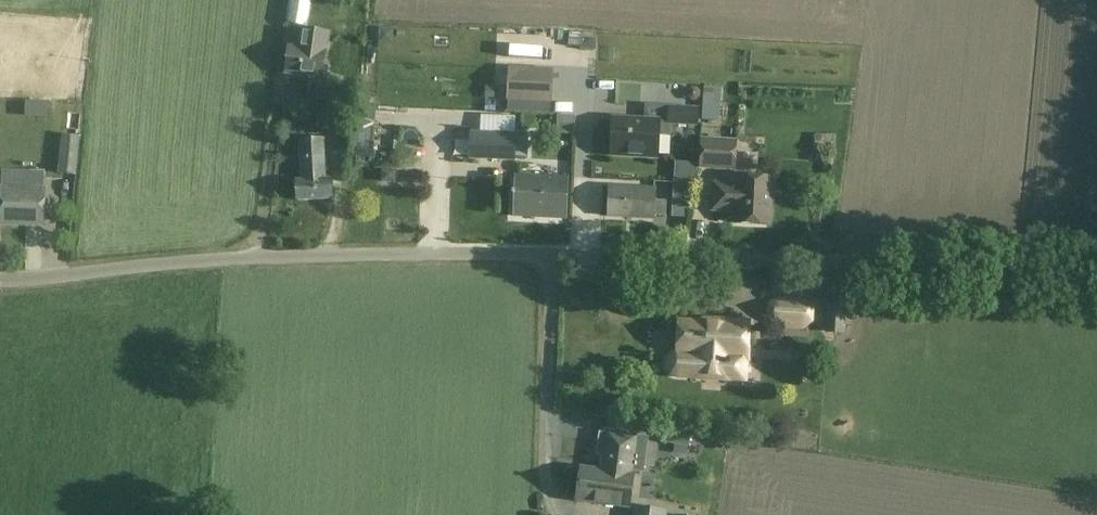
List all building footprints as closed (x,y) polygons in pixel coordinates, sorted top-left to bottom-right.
[(286,23),(308,26),(312,0),(311,0),(289,0),(286,23)] [(288,46),(285,73),(322,78),(328,33),(302,30),(299,47),(288,46)] [(551,70),(509,68),(508,101),(550,103),(551,70)] [(326,90),(308,87),(306,103),(325,99),(326,90)] [(327,100),(318,103),(316,128),(337,129),(339,90),(329,89),(327,100)] [(721,90),(706,89),(704,119),(719,120),(721,90)] [(373,159),(376,107),(358,106),(352,157),(373,159)] [(698,110),(669,108),(668,124),(697,126),(698,110)] [(575,133),(575,115),(558,115),(558,132),(575,133)] [(612,152),(658,154),(660,119),(614,117),(612,152)] [(696,139),(729,140),(729,128),(696,127),(696,139)] [(472,132),(471,158),(514,160),(515,134),(472,132)] [(74,175),(79,136),(66,134),(61,173),(74,175)] [(299,140),(301,181),(296,181),(297,201),(332,199),(331,179),(325,180),(323,139),(299,140)] [(701,167),(734,169),(736,142),(702,140),(701,167)] [(520,161),(520,175),(516,175),(514,216),(566,219),(568,178),(542,176),(542,162),(538,159),(525,159),(520,161)] [(693,184),(696,165),(677,164),(676,183),(693,184)] [(29,190),(30,170),(2,169),(1,185),(0,185),(0,224),(43,226),(45,191),(29,190)] [(714,184),(713,210),(737,212),(736,224),(770,226),(772,179),(739,177),(738,185),(714,184)] [(673,185),(672,198),(672,217),(688,218),(689,199),(690,186),(673,185)] [(656,189),(610,187),(608,217),(654,219),(656,189)] [(779,299),(768,305),(766,319),(776,328),(801,329),(813,322),(814,305),(805,300),(779,299)] [(826,302),(825,333),(844,334),(845,325),(850,326),(851,307),(847,306),(847,303),(826,302)] [(681,323),(679,355),(673,357),(669,362),(668,368),(672,374),(678,376),(742,380),(743,359),(746,359),(748,327),(747,327),(747,323),(722,321),(721,325),(681,323)] [(577,500),(610,505),(629,507),(634,471),(642,472),(644,459),(634,457),(637,436),(607,432),(601,472),(581,469),(577,500)]
